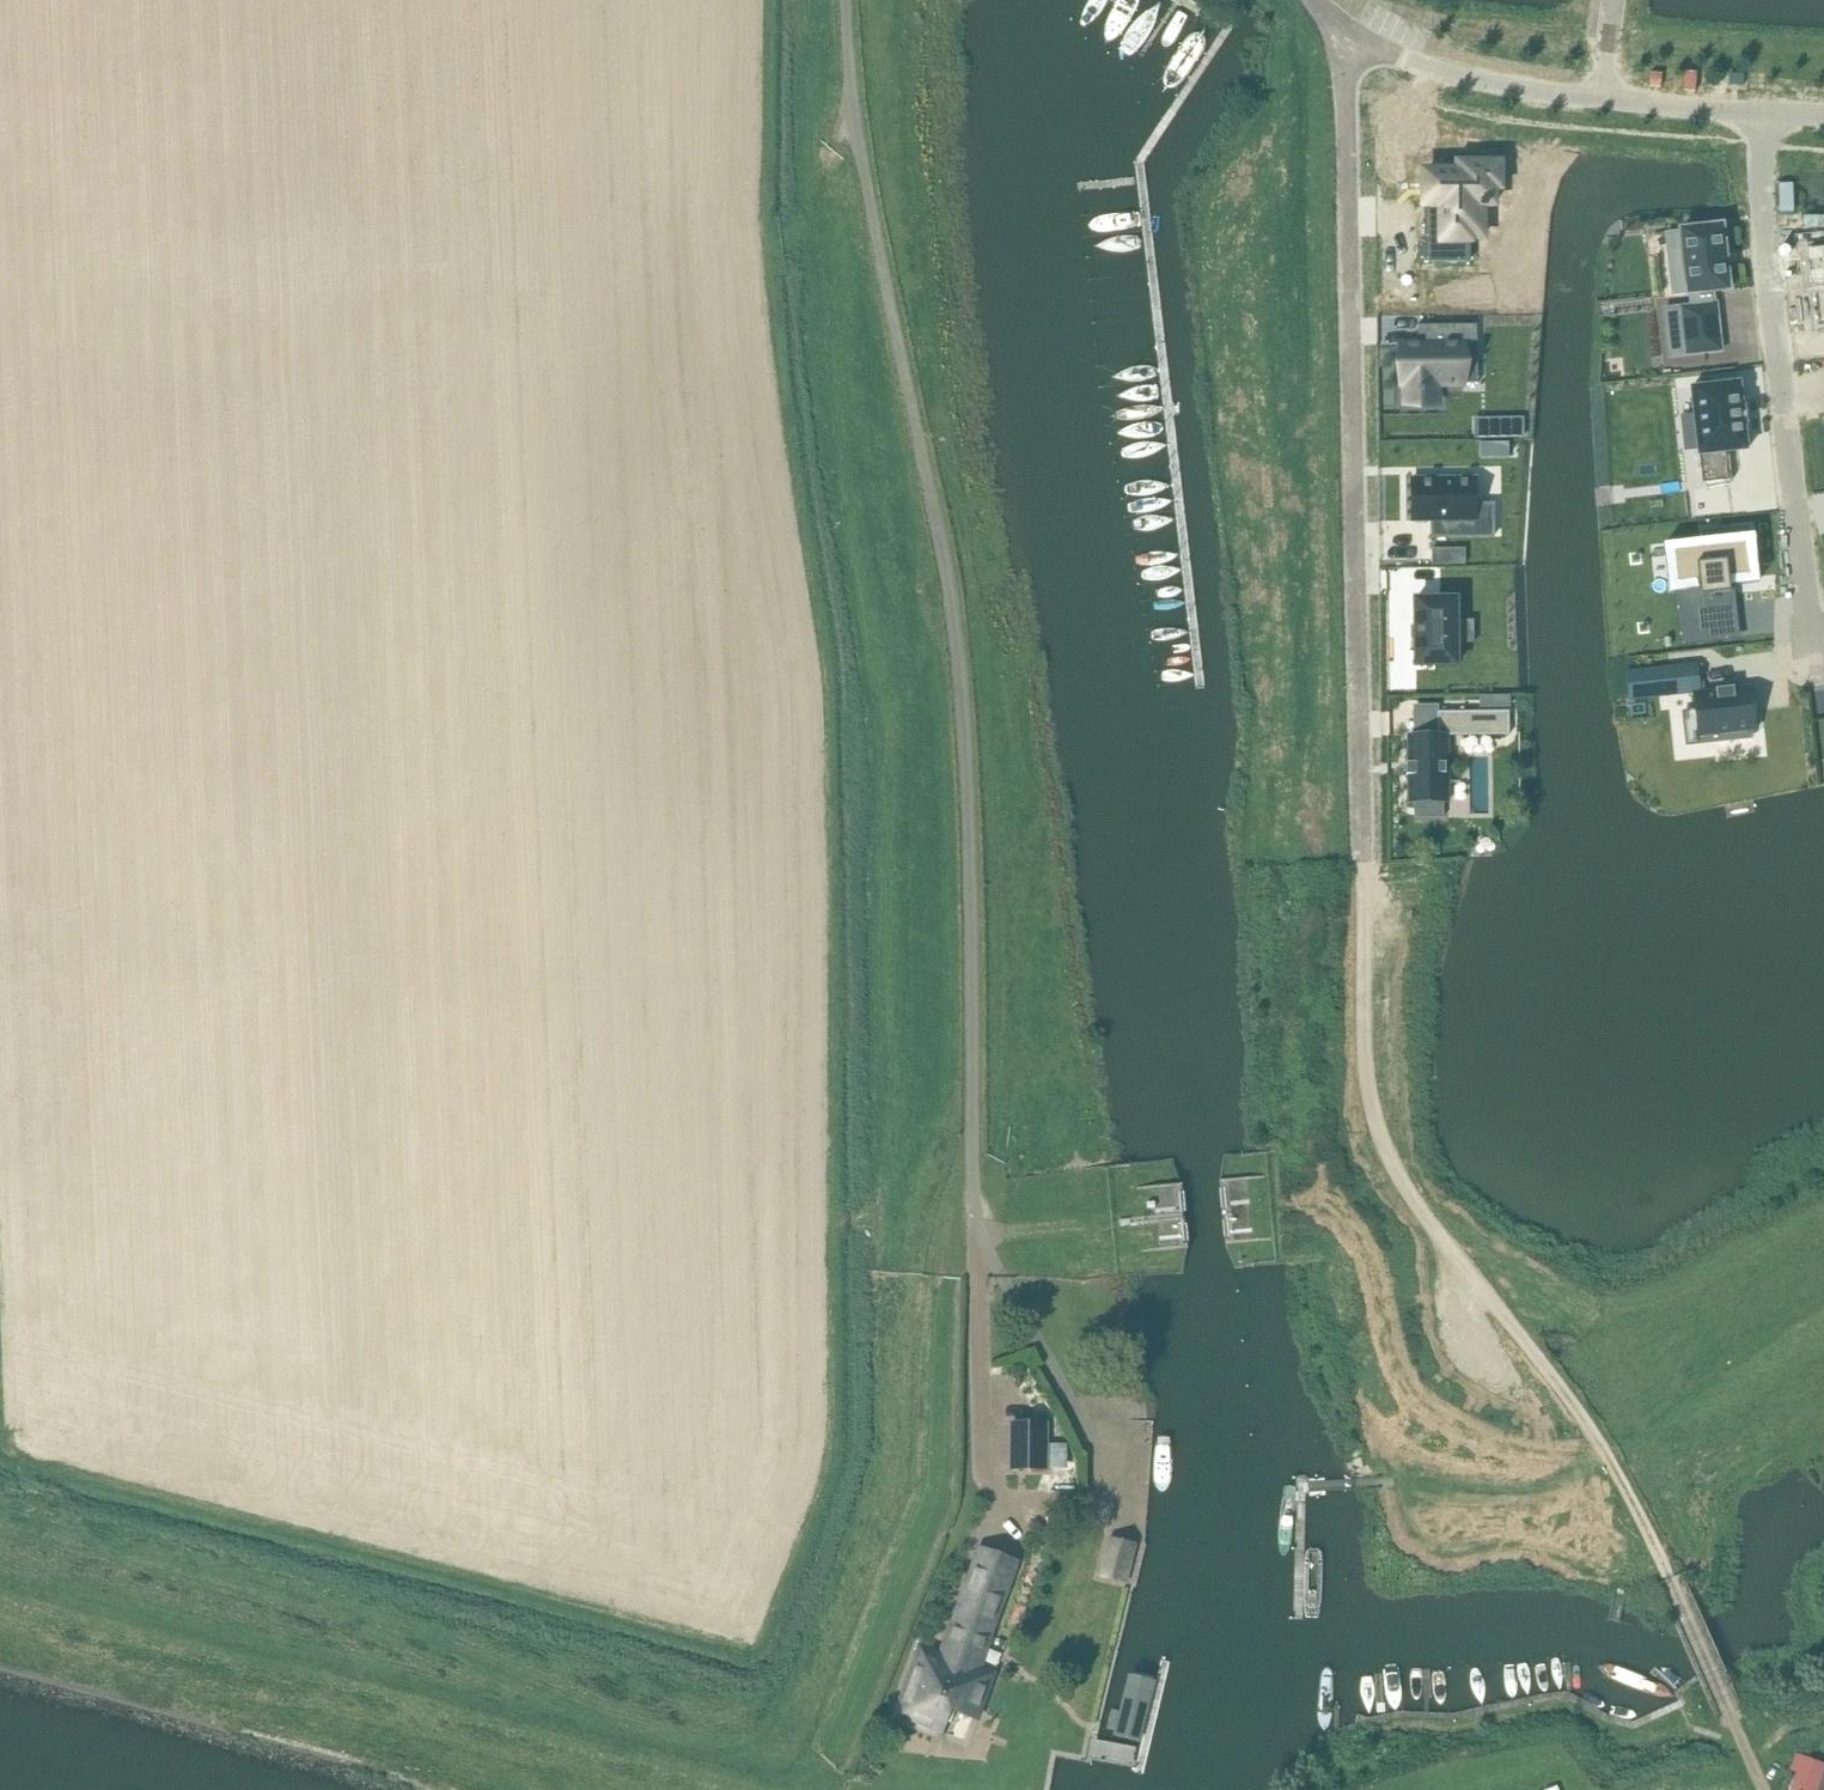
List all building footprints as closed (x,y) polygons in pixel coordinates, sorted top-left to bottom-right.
[(1729,73),(1728,85),(1742,86),(1743,74),(1729,73)] [(1444,174),(1424,174),(1424,197),(1424,263),(1470,263),(1470,238),(1483,237),(1482,209),(1486,209),(1486,205),(1494,205),(1494,189),(1499,189),(1499,164),(1482,164),(1482,157),(1457,158),(1457,172),(1444,172),(1444,174)] [(1688,308),(1664,311),(1668,356),(1720,351),(1719,341),(1715,306),(1714,291),(1724,290),(1728,290),(1722,227),(1680,231),(1681,234),(1666,236),(1668,253),(1682,252),(1688,308)] [(1421,345),(1405,346),(1405,362),(1405,400),(1405,409),(1436,409),(1436,388),(1464,388),(1464,351),(1478,351),(1478,329),(1421,330),(1421,345)] [(1739,383),(1690,389),(1693,415),(1698,451),(1702,485),(1731,481),(1728,453),(1747,451),(1744,426),(1746,426),(1744,408),(1742,408),(1739,383)] [(1523,419),(1473,420),(1473,440),(1523,439),(1523,419)] [(1475,477),(1409,477),(1409,522),(1436,522),(1436,538),(1493,537),(1493,505),(1476,505),(1475,477)] [(1704,547),(1670,551),(1678,619),(1730,614),(1726,582),(1731,581),(1751,579),(1749,557),(1751,557),(1748,528),(1736,530),(1737,532),(1703,536),(1704,547)] [(1464,550),(1431,550),(1431,566),(1464,566),(1464,550)] [(1419,597),(1413,597),(1413,668),(1458,668),(1458,644),(1473,644),(1472,620),(1458,621),(1458,597),(1457,597),(1419,597)] [(1673,668),(1627,673),(1630,700),(1676,694),(1673,668)] [(1699,692),(1690,693),(1692,707),(1695,739),(1713,737),(1714,743),(1714,744),(1751,740),(1751,739),(1750,732),(1755,732),(1752,701),(1750,686),(1723,689),(1699,692)] [(1509,696),(1479,696),(1479,708),(1509,708),(1509,696)] [(1437,735),(1408,735),(1408,773),(1408,799),(1447,800),(1446,732),(1447,733),(1448,733),(1507,733),(1507,712),(1437,712),(1437,735)] [(1044,1425),(1010,1424),(1010,1468),(1044,1469),(1044,1425)] [(1104,1565),(1127,1570),(1133,1547),(1110,1541),(1104,1565)] [(954,1625),(955,1625),(943,1660),(921,1652),(897,1720),(936,1733),(946,1704),(975,1714),(989,1676),(970,1669),(982,1635),(987,1637),(1013,1564),(980,1552),(954,1625)] [(1789,1771),(1796,1774),(1790,1789),(1823,1789),(1823,1766),(1794,1755),(1789,1771)]
